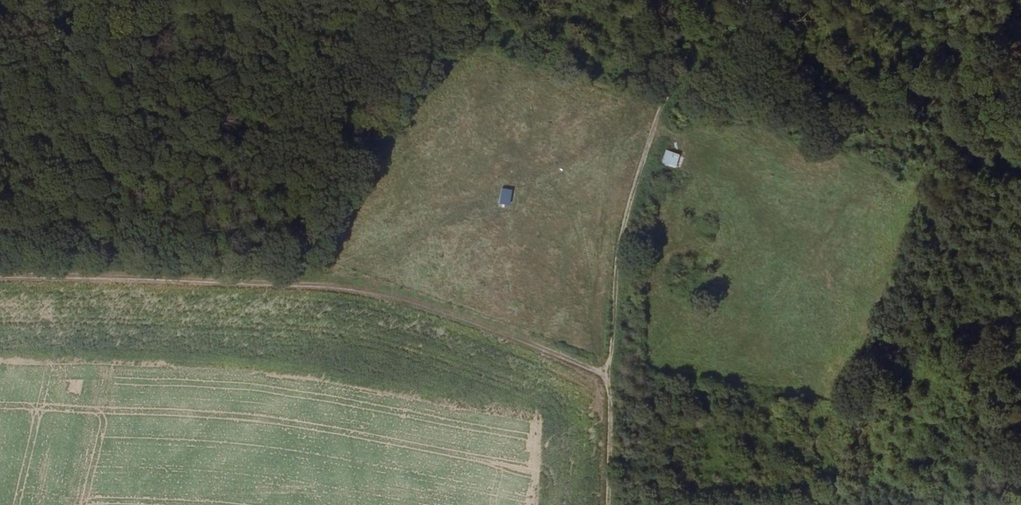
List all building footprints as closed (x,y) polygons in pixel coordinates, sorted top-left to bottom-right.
[(675,168),(679,154),(665,150),(660,164),(675,168)]
